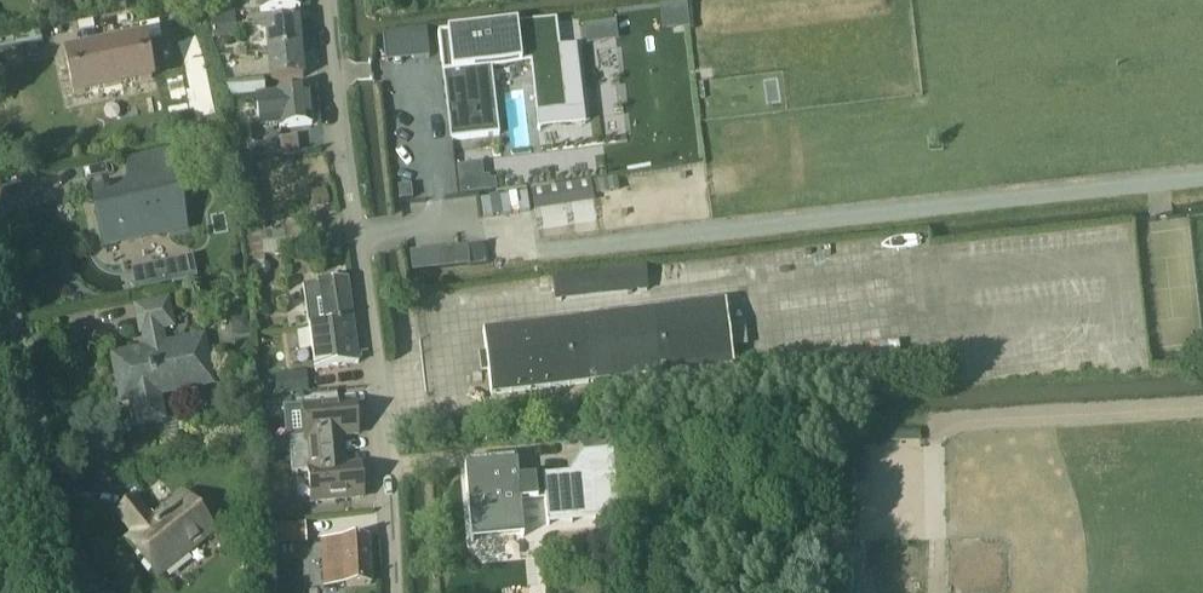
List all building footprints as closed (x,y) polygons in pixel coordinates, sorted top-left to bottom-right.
[(257,12),(298,8),(297,0),(256,0),(257,12)] [(568,11),(570,24),(602,19),(601,7),(568,11)] [(234,28),(233,12),(210,15),(211,29),(234,28)] [(172,41),(167,17),(112,29),(115,47),(65,57),(74,100),(149,84),(142,47),(172,41)] [(301,51),(298,22),(261,26),(263,54),(301,51)] [(555,22),(436,36),(440,66),(448,65),(453,108),(445,109),(449,142),(498,136),(490,70),(529,65),(535,116),(565,112),(555,22)] [(235,39),(234,28),(211,29),(212,42),(235,39)] [(303,79),(301,51),(263,54),(266,83),(303,79)] [(227,97),(265,94),(263,79),(225,82),(227,97)] [(310,126),(306,90),(277,93),(279,116),(268,117),(270,129),(281,128),(281,130),(310,126)] [(279,157),(278,139),(248,143),(250,160),(279,157)] [(185,233),(169,155),(123,165),(127,185),(92,193),(103,249),(185,233)] [(593,203),(589,178),(529,188),(532,212),(593,203)] [(305,250),(302,228),(257,234),(260,257),(305,250)] [(456,278),(455,263),(425,266),(427,281),(456,278)] [(256,266),(253,273),(258,279),(266,278),(269,271),(264,265),(256,266)] [(552,303),(646,292),(643,266),(549,278),(552,303)] [(346,285),(304,289),(308,330),(351,326),(346,285)] [(658,375),(660,391),(734,382),(732,366),(742,365),(741,350),(730,352),(724,303),(652,312),(604,317),(611,381),(658,375)] [(159,349),(156,330),(168,328),(164,306),(134,312),(138,334),(143,333),(147,351),(112,357),(120,401),(126,399),(131,426),(157,421),(152,396),(207,386),(199,342),(159,349)] [(611,381),(604,317),(481,333),(489,396),(611,381)] [(355,366),(351,326),(308,330),(307,330),(311,372),(327,370),(327,369),(355,366)] [(249,342),(235,344),(237,359),(252,356),(249,342)] [(273,397),(306,393),(304,373),(271,376),(273,397)] [(354,437),(351,405),(299,410),(302,440),(286,442),(287,459),(334,455),(332,439),(354,437)] [(515,463),(513,463),(513,460),(464,464),(465,468),(463,468),(470,542),(521,538),(518,502),(543,500),(546,527),(617,521),(611,451),(580,454),(567,474),(568,485),(543,487),(543,476),(541,476),(541,478),(516,480),(515,463)] [(360,499),(357,468),(336,470),(334,455),(287,459),(289,476),(306,475),(309,505),(360,499)] [(214,534),(181,493),(150,519),(133,498),(113,514),(133,538),(125,545),(154,582),(214,534)] [(304,524),(273,526),(274,546),(305,545),(304,524)] [(369,588),(366,542),(320,544),(322,590),(369,588)]
